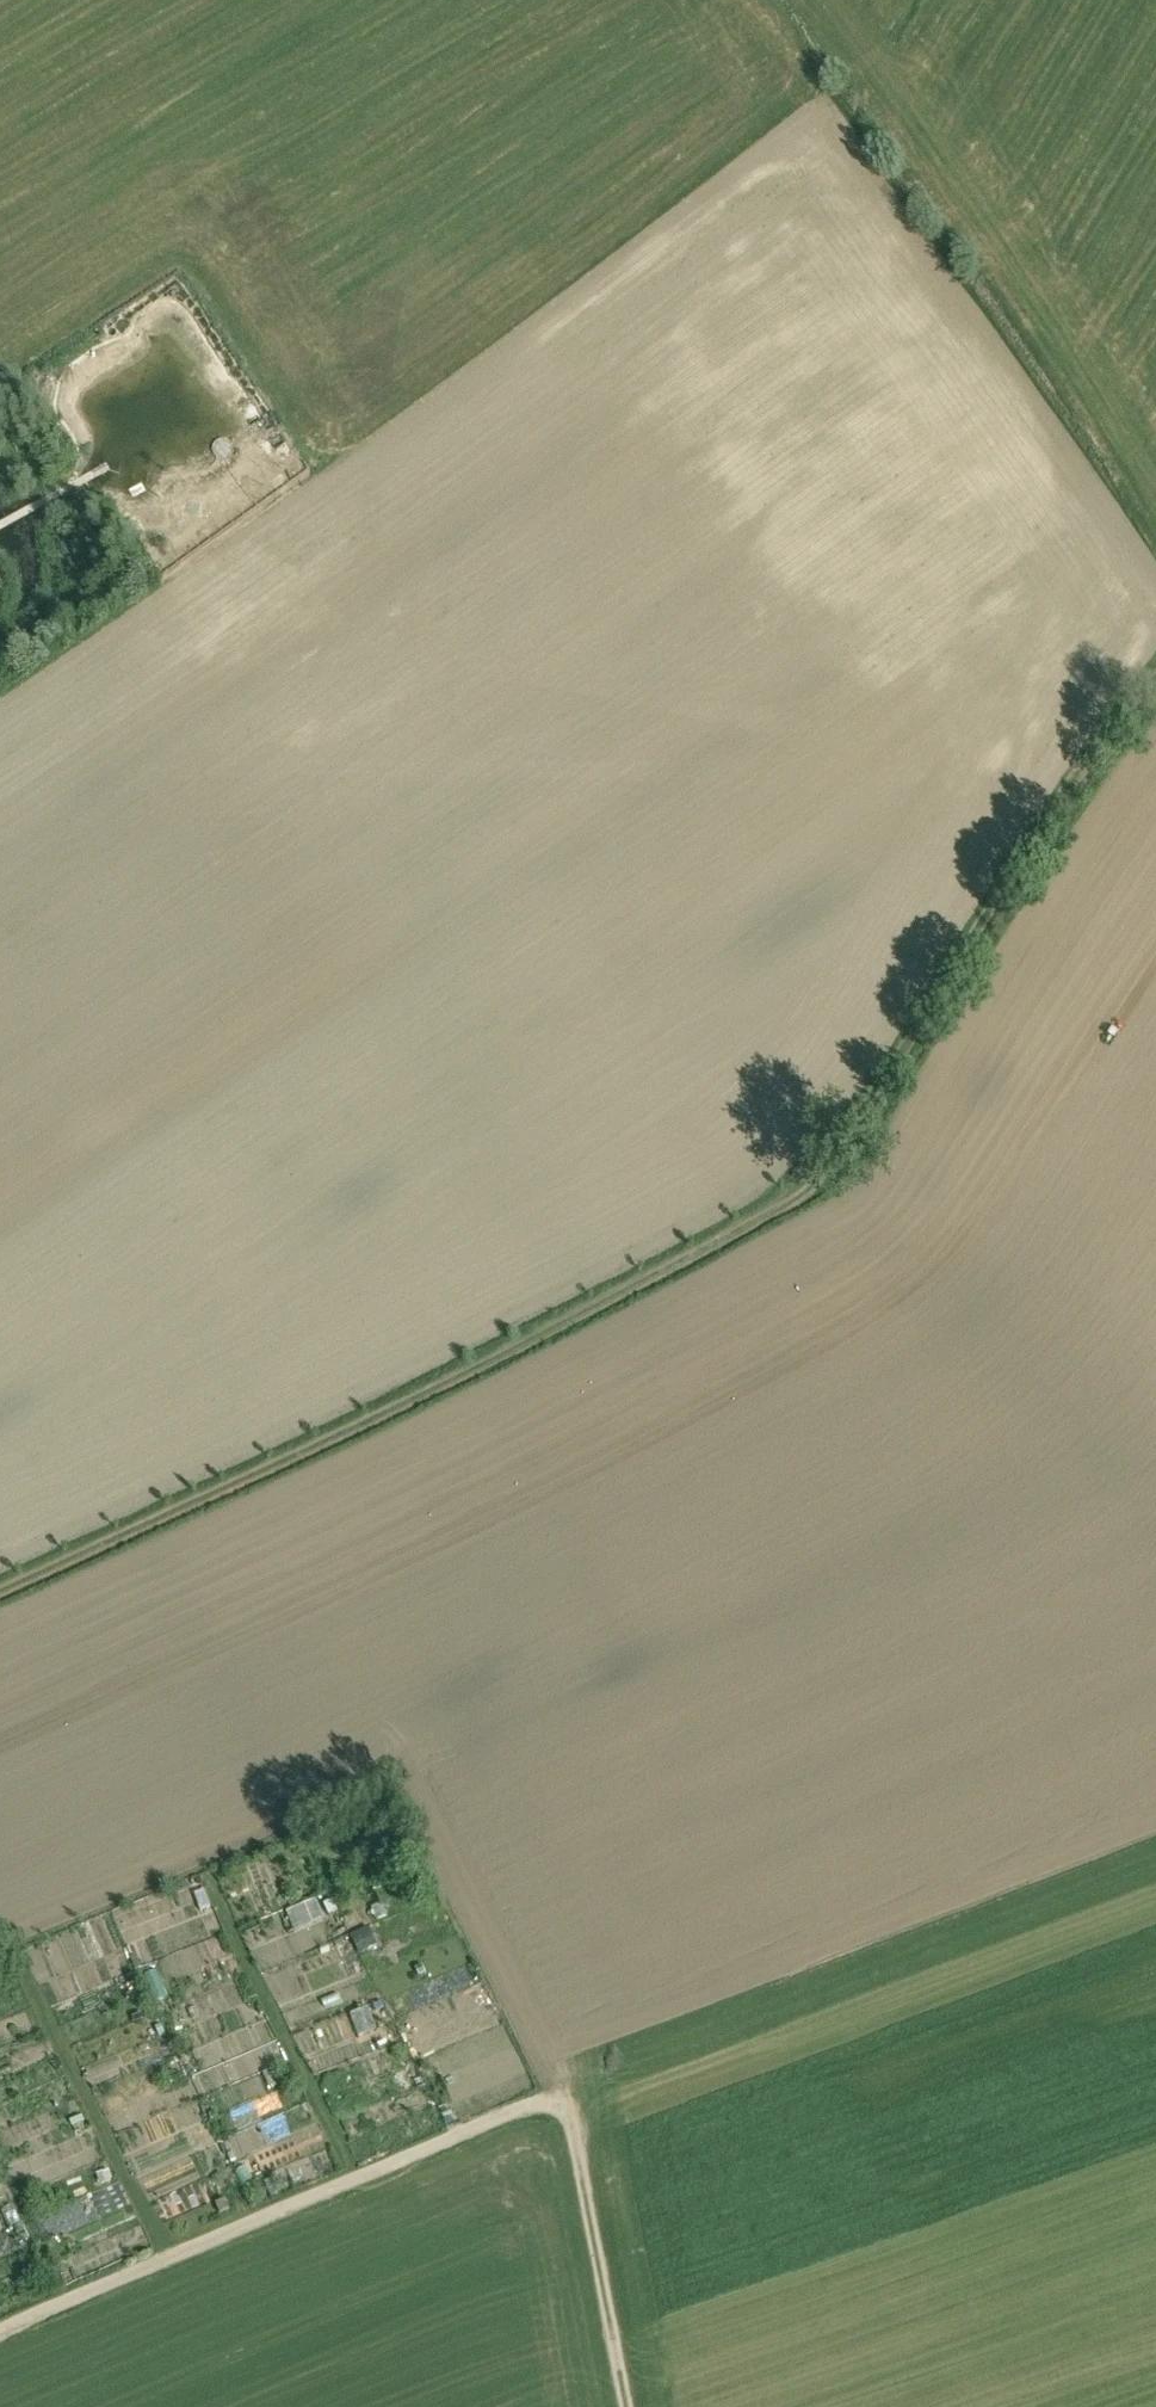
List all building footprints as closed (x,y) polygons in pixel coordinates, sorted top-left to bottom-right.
[(315,1900),(286,1912),(294,1931),(323,1918),(315,1900)] [(359,1953),(372,1947),(363,1930),(351,1937),(359,1953)] [(353,2038),(379,2036),(377,2010),(351,2012),(353,2038)]
